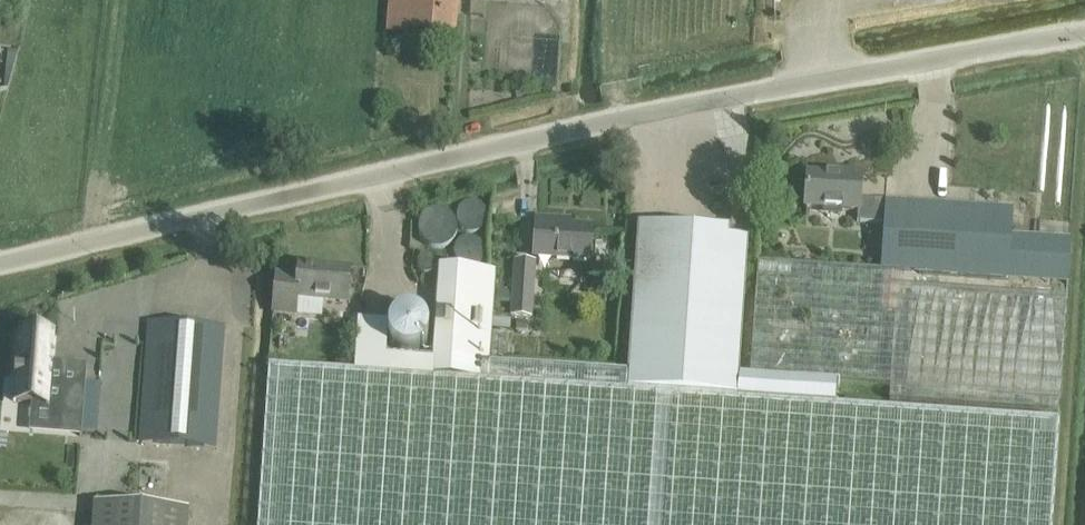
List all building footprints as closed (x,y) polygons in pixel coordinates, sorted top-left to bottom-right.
[(393,28),(447,33),(450,0),(395,0),(393,28)] [(857,221),(884,223),(885,205),(860,203),(862,172),(840,171),(839,175),(808,173),(807,195),(806,206),(858,210),(857,221)] [(884,223),(882,243),(1010,251),(1011,238),(1013,211),(885,203),(885,205),(884,223)] [(590,262),(591,251),(592,229),(558,226),(559,221),(537,219),(535,241),(534,259),(590,262)] [(639,225),(628,370),(627,392),(738,400),(739,376),(749,242),(730,240),(730,231),(639,225)] [(1071,242),(1011,238),(1010,251),(882,243),(881,270),(1068,283),(1071,242)] [(516,276),(514,311),(514,314),(535,316),(539,262),(517,261),(516,276)] [(1068,283),(881,270),(758,261),(751,377),(837,384),(837,383),(890,386),(889,400),(1059,412),(1068,283)] [(298,277),(277,275),(273,312),(296,314),(297,297),(347,302),(350,268),(299,263),(298,277)] [(434,357),(433,361),(432,379),(487,382),(488,360),(492,309),(495,274),(495,271),(440,267),(434,357)] [(413,312),(409,312),(407,312),(404,312),(401,313),(399,314),(397,316),(395,317),(393,320),(391,322),(390,324),(389,327),(389,329),(389,330),(388,332),(389,334),(389,336),(390,339),(391,342),(393,345),(395,347),(396,348),(399,350),(401,351),(403,352),(406,352),(408,353),(411,353),(414,352),(417,351),(420,350),(422,348),(424,346),(425,345),(426,344),(427,342),(428,339),(429,337),(429,334),(429,333),(429,331),(429,328),(428,326),(427,323),(426,321),(424,318),(422,316),(420,315),(417,313),(415,312),(413,312)] [(358,316),(354,373),(432,379),(433,361),(434,357),(385,352),(387,318),(358,316)] [(492,319),(492,328),(511,329),(511,319),(492,319)] [(215,447),(223,350),(224,327),(151,322),(142,442),(215,447)] [(39,336),(20,334),(17,375),(15,374),(15,378),(17,378),(16,399),(15,399),(15,401),(60,404),(58,428),(80,430),(80,435),(81,435),(87,363),(85,363),(85,368),(64,367),(64,370),(53,369),(55,343),(54,343),(55,338),(39,337),(39,336)] [(738,400),(627,392),(628,370),(488,360),(487,382),(432,379),(354,373),(311,370),(268,367),(257,524),(1051,524),(1058,423),(835,407),(738,400)] [(837,384),(751,377),(739,376),(738,400),(835,407),(837,384)] [(189,509),(95,502),(93,524),(188,524),(189,509)]
